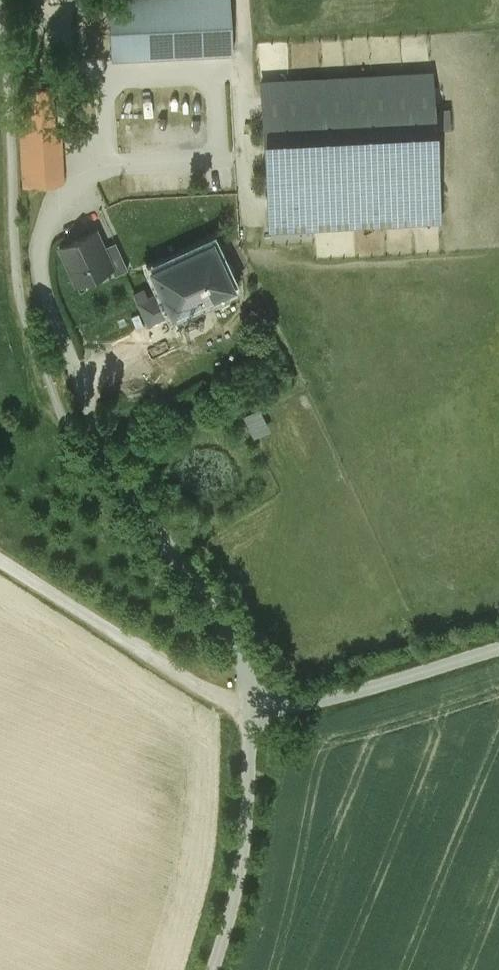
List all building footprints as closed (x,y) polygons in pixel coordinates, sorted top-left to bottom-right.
[(112,58),(232,50),(230,0),(109,0),(112,58)] [(32,41),(30,38),(27,37),(24,37),(21,39),(20,41),(19,44),(21,47),(23,49),(26,50),(29,49),(31,47),(32,44),(32,41)] [(28,52),(25,52),(23,53),(21,56),(21,58),(22,61),(23,63),(26,64),(28,64),(31,63),(33,61),(34,59),(34,56),(32,54),(30,52),(28,52)] [(439,219),(429,73),(262,82),(269,228),(439,219)] [(105,225),(66,243),(83,281),(122,263),(105,225)] [(233,284),(212,239),(151,268),(161,289),(146,295),(144,290),(135,295),(148,322),(171,311),(172,313),(233,284)] [(269,403),(251,411),(261,434),(279,425),(269,403)]
